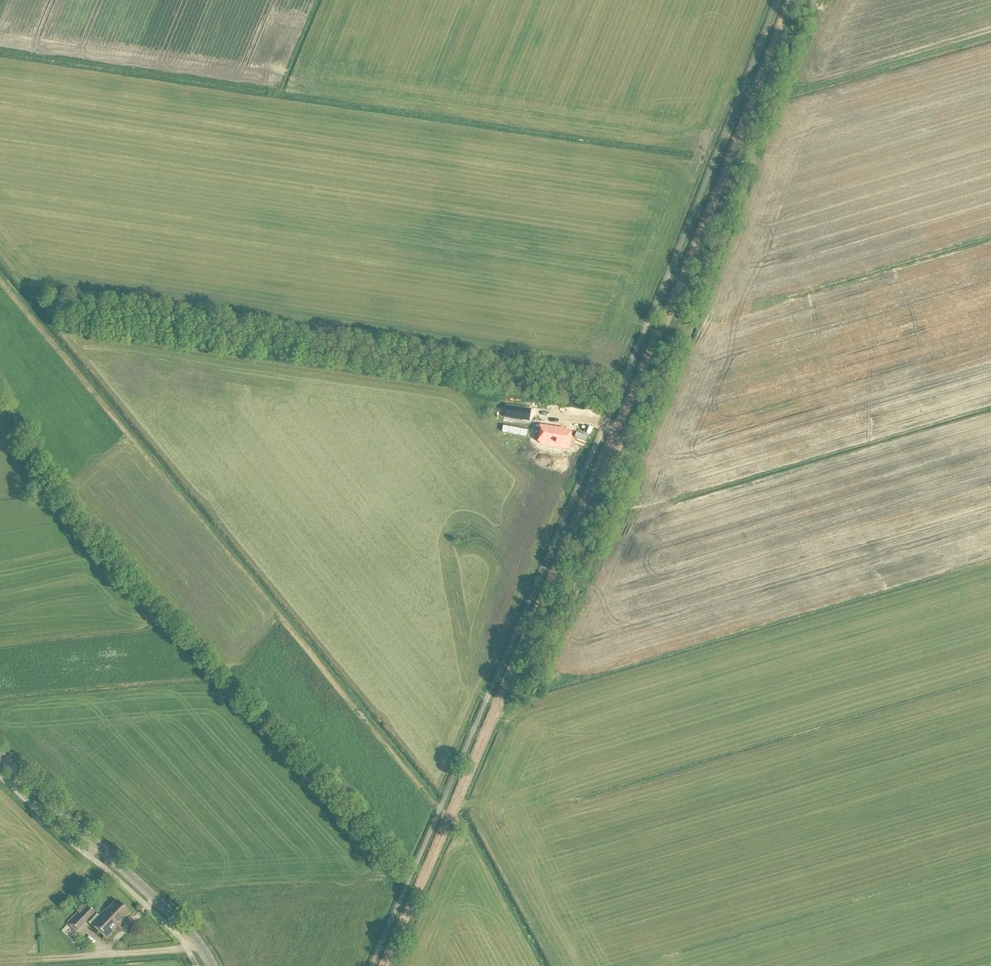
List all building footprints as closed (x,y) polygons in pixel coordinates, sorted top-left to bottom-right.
[(529,416),(530,410),(508,406),(507,418),(517,420),(528,422),(529,416)] [(540,423),(539,432),(546,433),(544,441),(568,445),(571,430),(562,429),(563,427),(540,423)] [(336,780),(333,783),(337,788),(341,785),(336,780)] [(65,922),(74,931),(86,920),(104,939),(122,922),(121,921),(128,913),(116,900),(106,910),(104,908),(97,915),(87,905),(78,914),(76,912),(65,922)]
